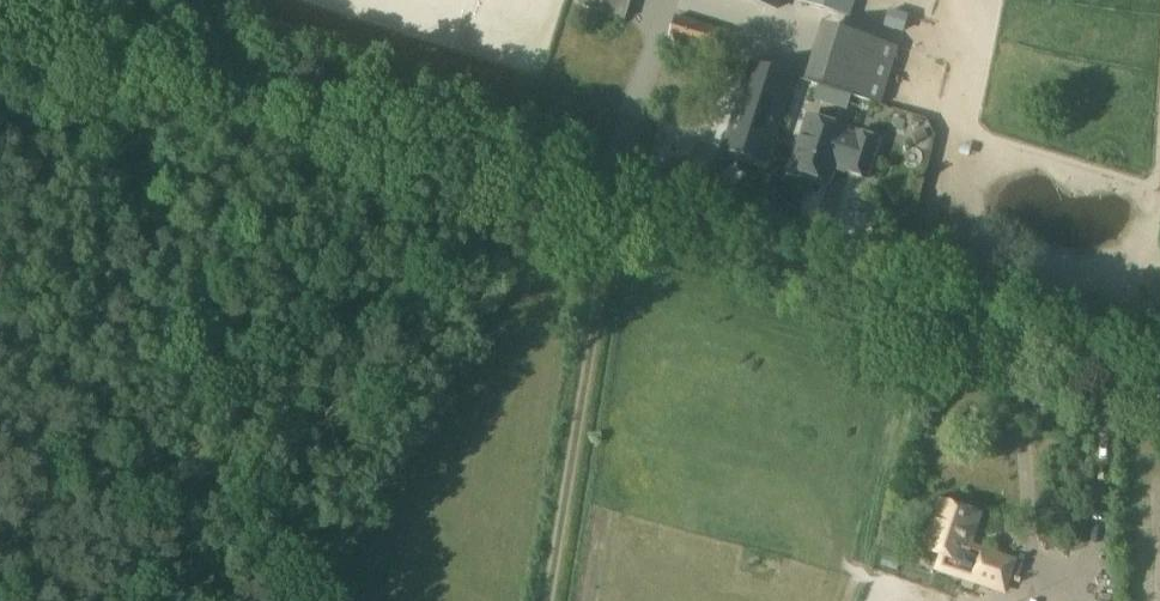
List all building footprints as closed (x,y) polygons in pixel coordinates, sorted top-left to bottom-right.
[(586,9),(625,21),(631,1),(629,0),(589,0),(586,9)] [(783,0),(751,0),(780,9),(783,0)] [(857,0),(803,0),(853,14),(857,0)] [(887,13),(884,24),(902,29),(905,18),(887,13)] [(715,53),(722,30),(676,17),(669,39),(715,53)] [(883,105),(901,46),(830,24),(812,83),(883,105)] [(690,101),(680,134),(765,161),(776,126),(690,101)] [(862,126),(812,110),(795,167),(831,180),(837,156),(848,159),(845,172),(868,178),(879,139),(860,133),(862,126)] [(1005,591),(1015,560),(970,546),(980,516),(940,502),(925,547),(944,554),(938,569),(1005,591)] [(905,551),(908,539),(889,534),(886,546),(905,551)]
